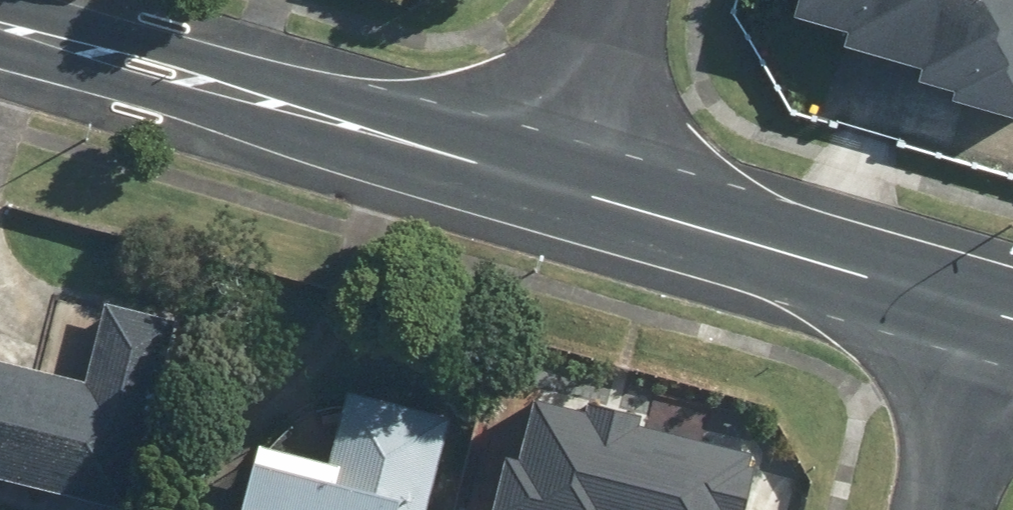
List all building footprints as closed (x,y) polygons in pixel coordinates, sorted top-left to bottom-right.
[(806,11),(858,25),(854,40),(929,61),(925,74),(961,84),(959,93),(1012,109),(1012,0),(810,0),(806,11)] [(181,318),(112,301),(93,380),(0,357),(0,474),(136,507),(181,318)] [(749,448),(638,419),(640,410),(583,394),(580,404),(534,391),(518,453),(504,449),(488,509),(732,509),(749,448)] [(247,509),(414,509),(415,509),(426,509),(449,420),(353,396),(338,455),(266,436),(247,509)]
